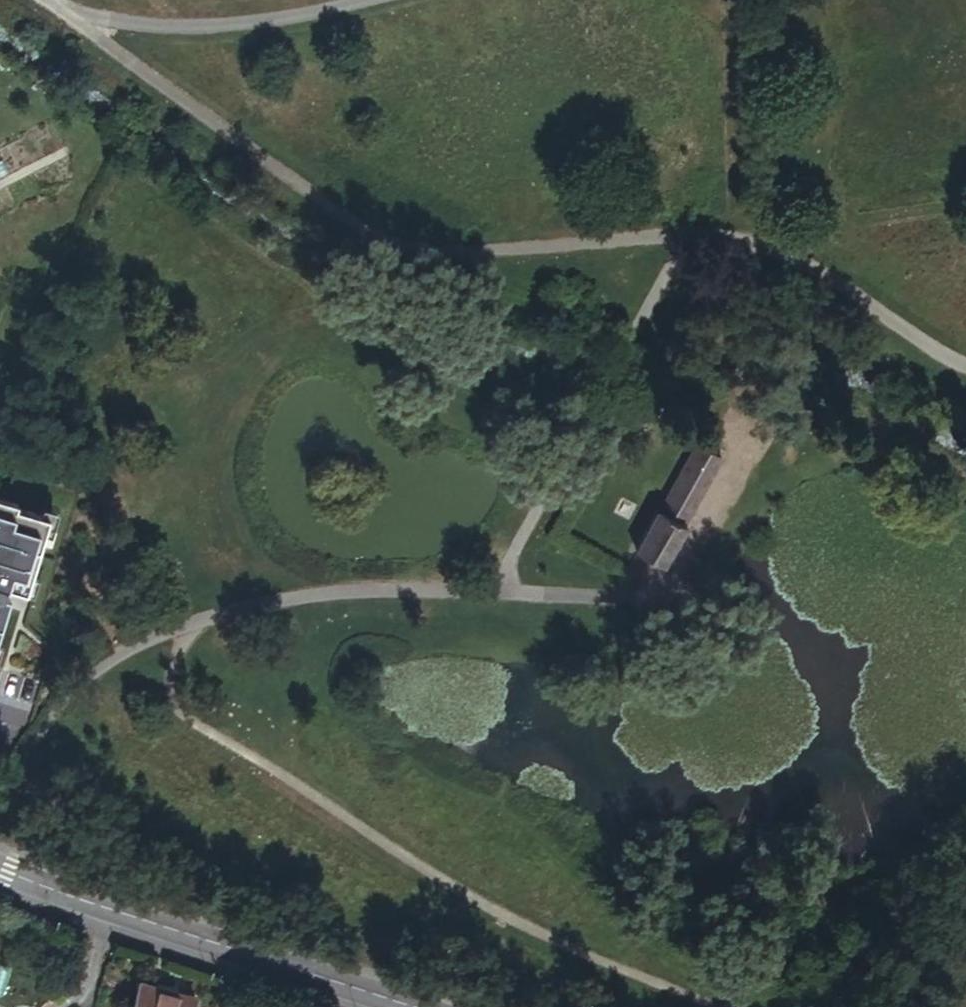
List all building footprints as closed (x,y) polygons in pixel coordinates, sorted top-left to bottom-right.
[(696,444),(659,510),(683,523),(721,458),(696,444)] [(0,500),(0,599),(4,584),(27,589),(47,512),(0,500)] [(656,508),(634,549),(663,565),(686,525),(683,523),(659,510),(656,508)] [(130,1006),(189,1006),(134,991),(130,1006)]
